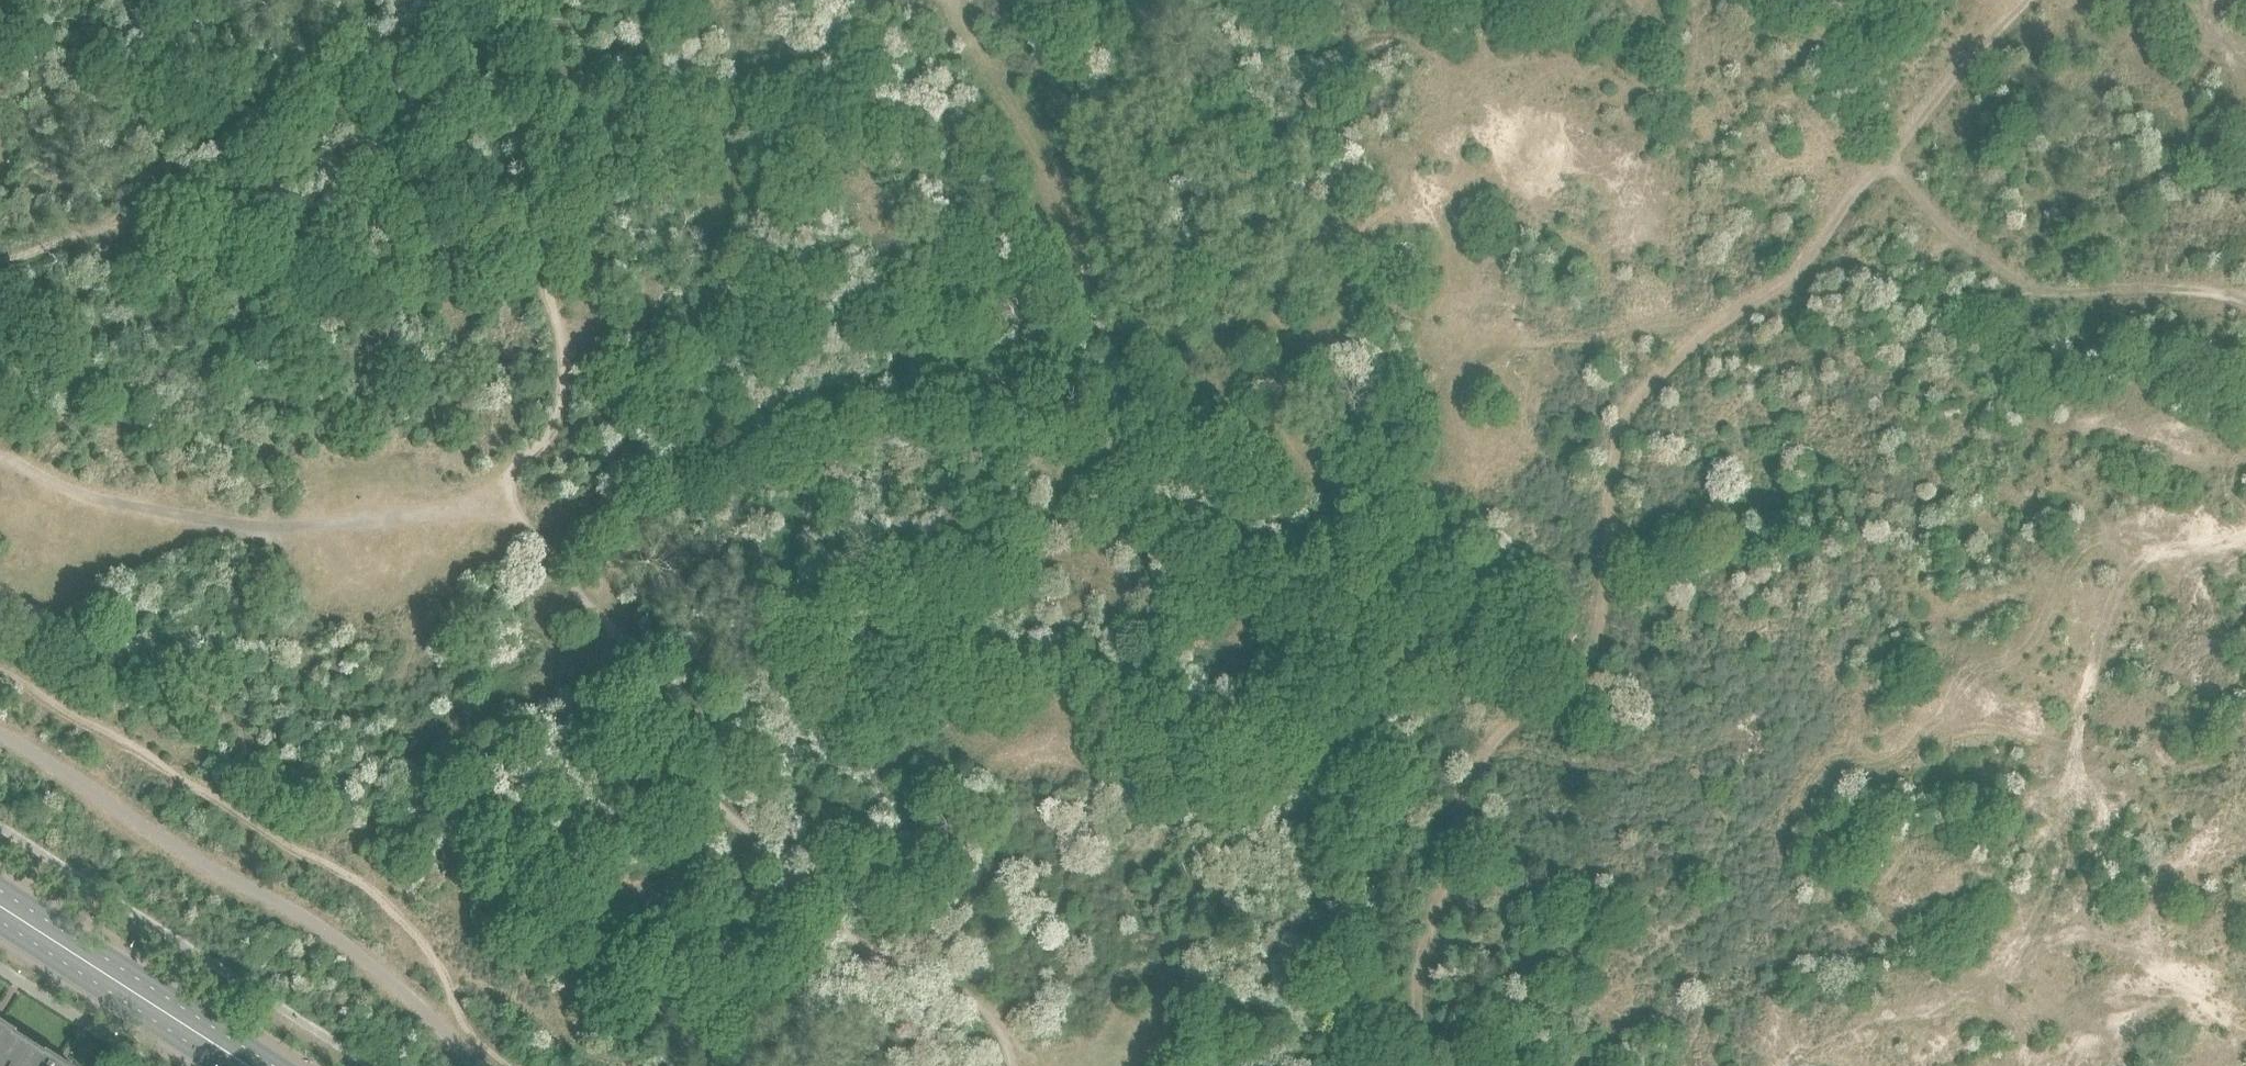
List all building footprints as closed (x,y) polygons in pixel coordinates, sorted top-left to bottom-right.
[(28,1047),(0,1029),(0,1065),(16,1065),(28,1047)] [(64,1065),(56,1061),(55,1064),(28,1047),(16,1065),(63,1065),(64,1065)]
